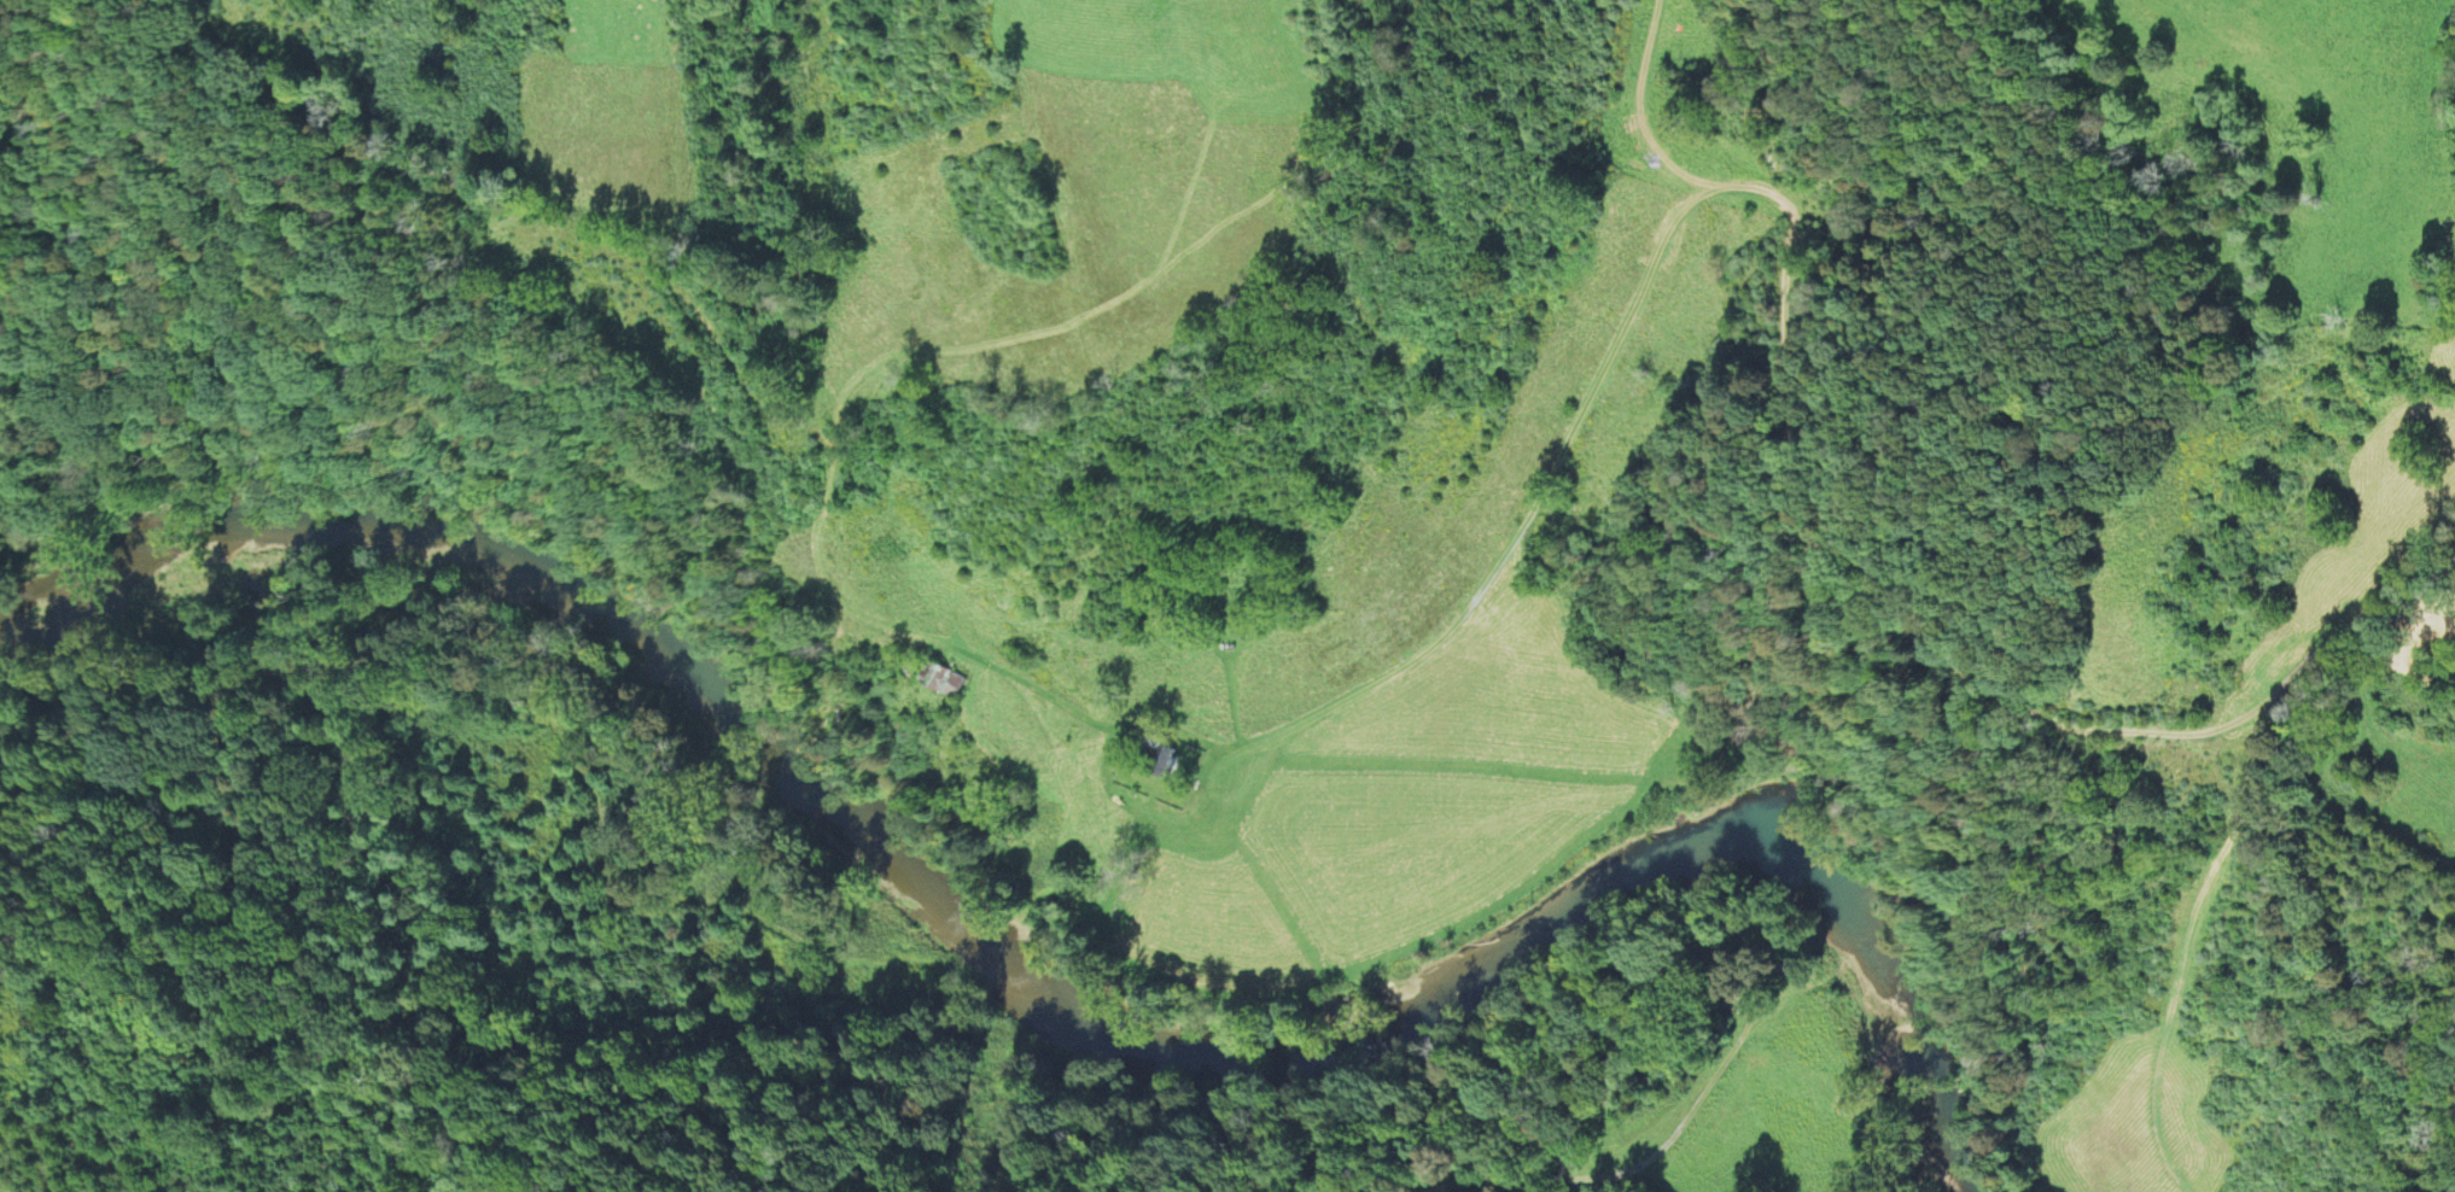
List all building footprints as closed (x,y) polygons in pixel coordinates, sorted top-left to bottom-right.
[(954,701),(963,677),(920,660),(911,683),(954,701)] [(1155,760),(1141,755),(1136,769),(1164,778),(1174,750),(1160,746),(1155,760)]
